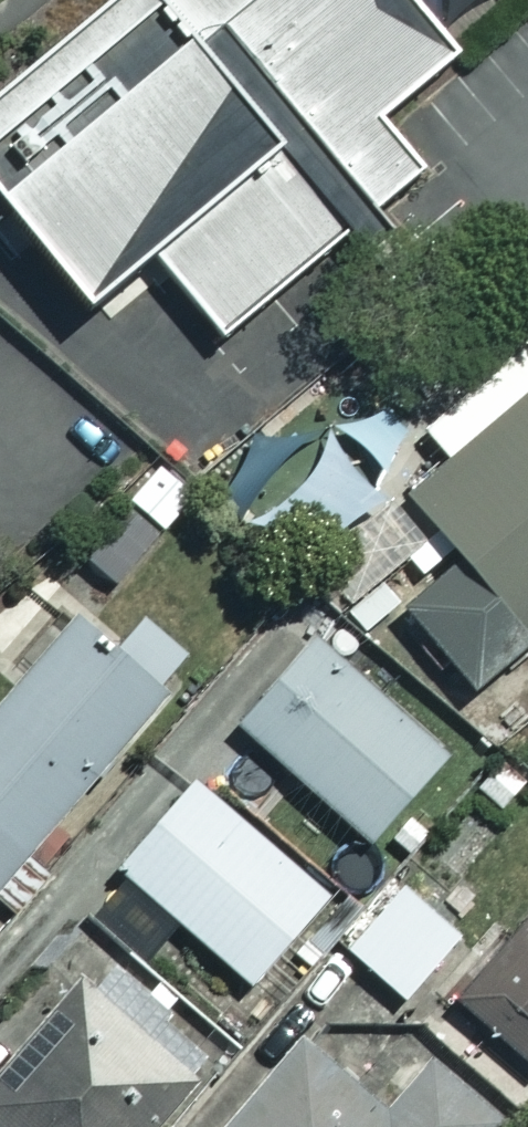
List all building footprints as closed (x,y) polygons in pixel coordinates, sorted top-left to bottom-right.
[(0,60),(0,224),(77,316),(149,256),(218,338),(417,172),(382,130),(527,8),(527,0),(72,0),(0,60)] [(438,446),(463,474),(421,512),(476,572),(417,625),(489,704),(527,669),(527,364),(438,446)] [(407,425),(370,391),(330,433),(367,468),(407,425)] [(371,491),(326,452),(287,497),(332,536),(371,491)] [(166,530),(130,503),(87,558),(122,586),(166,530)] [(69,623),(0,701),(0,878),(156,700),(69,623)] [(439,756),(308,640),(235,723),(365,839),(439,756)] [(322,893),(191,780),(115,868),(246,981),(322,893)] [(455,932),(397,884),(344,948),(402,997),(455,932)] [(458,1002),(527,1061),(527,918),(458,1002)] [(105,957),(0,1081),(0,1126),(156,1126),(218,1053),(105,957)] [(303,1040),(229,1126),(494,1126),(500,1120),(428,1059),(385,1110),(303,1040)]
